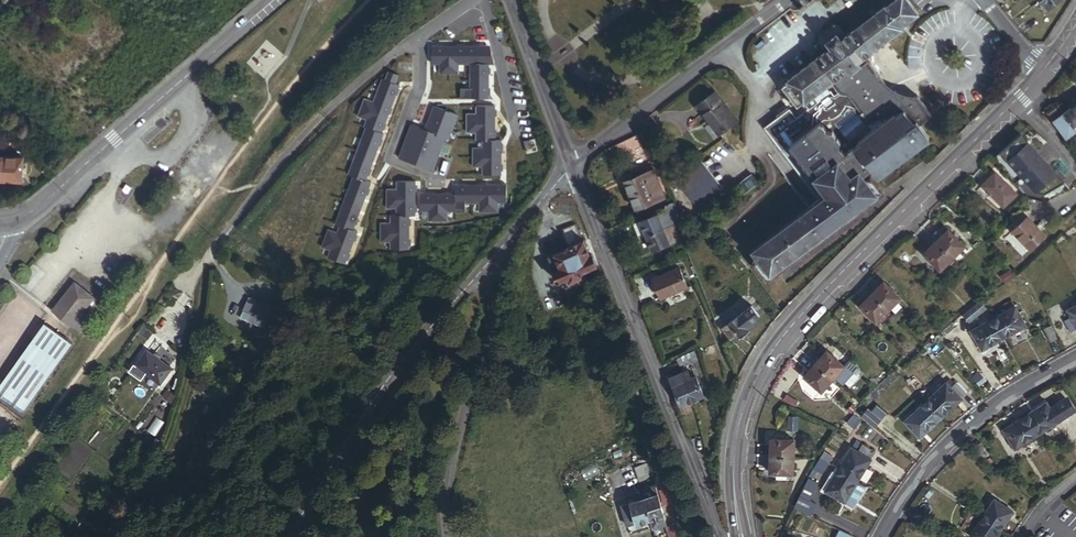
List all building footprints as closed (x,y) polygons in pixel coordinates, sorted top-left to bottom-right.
[(841,78),(847,73),(850,76),(863,67),(860,63),(902,31),(901,29),(917,17),(905,0),(897,0),(846,39),(841,43),(830,51),(825,55),(782,89),(792,103),(794,106),(797,110),(802,106),(803,107),(813,99),(816,103),(827,94),(825,90),(841,78)] [(1062,0),(1044,0),(1040,3),(1047,12),(1062,0)] [(846,39),(840,30),(832,28),(819,39),(818,46),(825,55),(830,51),(825,45),(836,37),(841,43),(846,39)] [(830,51),(841,43),(836,37),(825,45),(830,51)] [(449,66),(450,48),(432,47),(431,65),(449,66)] [(466,66),(466,48),(450,48),(449,66),(466,66)] [(482,66),(483,49),(466,48),(466,66),(471,66),(482,66)] [(931,142),(919,127),(931,118),(919,101),(909,100),(901,97),(896,95),(891,99),(882,86),(885,83),(869,62),(863,67),(850,76),(847,73),(841,78),(848,87),(833,99),(829,93),(827,94),(816,103),(813,99),(803,107),(807,113),(795,122),(789,113),(764,132),(818,202),(858,171),(865,181),(873,175),(879,182),(931,142)] [(488,84),(488,67),(482,66),(471,66),(470,83),(488,84)] [(391,103),(398,87),(382,80),(375,96),(391,103)] [(487,101),(488,84),(470,83),(469,100),(487,101)] [(896,95),(891,90),(885,83),(882,86),(891,99),(896,95)] [(737,124),(715,94),(696,108),(718,137),(737,124)] [(385,119),(391,103),(375,96),(369,113),(385,119)] [(1064,114),(1059,107),(1049,114),(1067,139),(1075,132),(1075,105),(1064,114)] [(446,141),(456,117),(434,108),(424,132),(443,140),(446,141)] [(493,126),(494,109),(476,108),(475,125),(493,126)] [(380,134),(385,119),(369,113),(363,127),(365,128),(380,134)] [(493,143),(493,126),(475,125),(475,142),(482,142),(493,143)] [(431,172),(443,140),(424,132),(411,126),(397,159),(431,172)] [(372,159),(382,135),(380,134),(365,128),(356,152),(372,159)] [(1022,179),(1043,161),(1021,136),(1000,155),(1022,179)] [(649,162),(638,137),(620,146),(630,171),(649,162)] [(499,160),(499,143),(493,143),(482,142),(481,159),(499,160)] [(535,154),(533,143),(523,144),(525,155),(535,154)] [(363,182),(372,159),(356,152),(347,176),(352,178),(363,182)] [(24,158),(0,157),(0,181),(22,182),(24,158)] [(498,177),(499,160),(481,159),(481,177),(498,177)] [(1064,184),(1043,161),(1022,179),(1036,194),(1045,196),(1064,184)] [(665,200),(663,194),(651,198),(645,183),(657,178),(654,171),(623,183),(634,212),(665,200)] [(711,201),(689,171),(676,181),(698,211),(711,201)] [(767,283),(882,194),(872,181),(868,184),(865,181),(858,171),(818,202),(752,253),(762,267),(758,270),(767,283)] [(1018,195),(996,173),(982,187),(1004,209),(1018,195)] [(359,208),(368,185),(363,182),(352,178),(343,201),(359,208)] [(663,194),(657,178),(645,183),(651,198),(663,194)] [(757,186),(751,178),(738,188),(743,196),(757,186)] [(412,200),(413,183),(395,182),(395,199),(412,200)] [(468,205),(469,188),(453,187),(453,195),(453,205),(468,205)] [(486,206),(486,188),(469,188),(468,205),(486,206)] [(504,206),(504,188),(486,188),(486,206),(504,206)] [(435,214),(435,195),(419,195),(418,213),(435,214)] [(453,205),(453,195),(435,195),(435,214),(453,214),(453,205)] [(412,217),(412,200),(395,199),(394,216),(406,217),(412,217)] [(350,231),(359,208),(343,201),(333,225),(337,227),(350,231)] [(676,226),(671,211),(664,214),(670,228),(672,227),(676,226)] [(670,228),(664,214),(639,223),(645,238),(670,228)] [(406,234),(406,217),(394,216),(389,216),(388,233),(406,234)] [(1030,250),(1044,237),(1027,218),(1012,232),(1030,250)] [(645,238),(639,223),(632,226),(638,241),(645,238)] [(624,234),(621,226),(608,231),(611,239),(624,234)] [(347,249),(354,233),(350,231),(337,227),(331,243),(347,249)] [(650,253),(678,243),(672,227),(670,228),(645,238),(650,253)] [(964,248),(949,232),(936,244),(951,260),(964,248)] [(405,252),(406,234),(388,233),(388,251),(405,252)] [(595,269),(584,242),(568,248),(569,250),(547,258),(558,285),(568,281),(570,285),(581,280),(580,276),(595,269)] [(341,265),(347,249),(331,243),(325,259),(341,265)] [(951,260),(936,244),(924,256),(939,272),(951,260)] [(685,289),(676,270),(651,282),(661,301),(685,289)] [(58,304),(52,312),(71,327),(77,320),(82,313),(88,318),(94,309),(89,305),(94,298),(74,283),(58,304)] [(900,300),(884,284),(872,296),(888,312),(900,300)] [(876,325),(888,312),(872,296),(860,308),(876,325)] [(253,318),(259,305),(251,301),(246,314),(253,318)] [(970,322),(987,310),(981,302),(964,314),(970,322)] [(1067,311),(1071,320),(1065,324),(1071,334),(1075,331),(1075,307),(1067,311)] [(1026,328),(1015,308),(994,320),(1005,339),(1026,328)] [(746,329),(758,319),(750,309),(728,326),(736,337),(738,340),(748,332),(746,329)] [(1005,339),(994,320),(972,332),(983,352),(1005,339)] [(22,414),(72,343),(44,323),(0,386),(0,398),(22,414)] [(736,337),(728,326),(721,332),(729,343),(736,337)] [(1058,340),(1051,327),(1045,330),(1051,343),(1058,340)] [(171,370),(147,352),(135,367),(146,375),(160,385),(171,370)] [(834,381),(845,368),(828,352),(816,365),(834,381)] [(697,363),(694,355),(678,361),(681,368),(697,363)] [(822,394),(834,381),(816,365),(805,378),(822,394)] [(135,367),(134,366),(128,373),(141,382),(146,375),(135,367)] [(611,374),(609,366),(596,371),(598,379),(611,374)] [(701,399),(695,380),(689,382),(686,375),(680,377),(688,398),(690,404),(701,399)] [(688,398),(680,377),(673,380),(676,388),(672,389),(679,408),(690,404),(688,398)] [(967,392),(956,381),(950,387),(961,398),(967,392)] [(941,419),(962,399),(961,398),(950,387),(946,383),(926,403),(941,419)] [(1038,437),(1074,414),(1065,400),(1050,410),(1046,404),(1026,417),(1038,437)] [(921,439),(941,419),(926,403),(906,423),(921,439)] [(880,422),(866,410),(861,418),(874,429),(880,422)] [(784,412),(782,430),(796,432),(798,414),(784,412)] [(1038,437),(1026,417),(1004,431),(1016,450),(1038,437)] [(794,458),(795,441),(772,440),(771,457),(794,458)] [(990,456),(982,445),(975,450),(982,461),(990,456)] [(858,482),(876,454),(864,446),(859,453),(853,449),(839,470),(858,482)] [(829,464),(833,457),(824,452),(819,458),(829,464)] [(793,476),(794,458),(771,457),(770,475),(793,476)] [(819,458),(815,464),(825,470),(829,464),(819,458)] [(655,475),(651,460),(636,464),(640,479),(655,475)] [(825,470),(815,464),(813,468),(823,474),(825,470)] [(836,468),(830,478),(833,480),(839,470),(836,468)] [(823,490),(844,504),(858,482),(839,470),(833,480),(830,478),(823,490)] [(668,499),(663,483),(659,485),(663,501),(668,499)] [(658,495),(656,485),(649,487),(651,494),(644,495),(645,499),(658,495)] [(805,489),(795,509),(812,517),(817,506),(809,502),(814,493),(805,489)] [(663,517),(658,495),(645,499),(651,520),(663,517)] [(651,520),(645,499),(632,502),(637,524),(651,520)] [(1000,530),(1012,512),(994,501),(983,518),(1000,530)] [(637,524),(632,502),(622,504),(627,527),(637,524)] [(665,525),(663,517),(651,520),(653,529),(665,525)] [(926,525),(915,518),(911,524),(921,532),(926,525)] [(1000,530),(983,518),(971,536),(995,536),(1000,530)] [(857,529),(844,523),(840,531),(852,536),(853,536),(857,529)]
